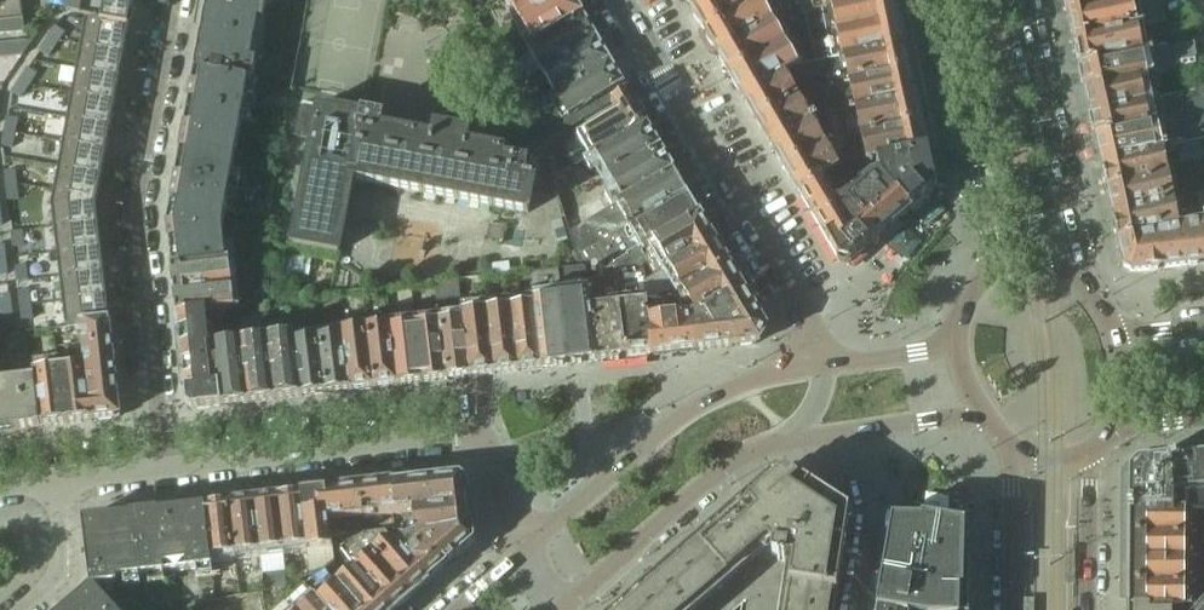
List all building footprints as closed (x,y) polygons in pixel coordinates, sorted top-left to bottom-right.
[(24,33),(20,0),(0,0),(0,36),(24,33)] [(64,8),(78,11),(80,1),(73,0),(65,0),(64,8)] [(101,21),(103,21),(103,23),(125,27),(125,26),(129,27),(130,20),(133,1),(133,0),(105,0),(102,15),(101,21)] [(267,0),(206,0),(201,31),(259,42),(267,0)] [(554,0),(504,0),(517,22),(554,0)] [(517,22),(531,46),(532,46),(581,16),(572,0),(554,0),(517,22)] [(710,0),(684,0),(691,11),(710,0)] [(761,0),(710,0),(691,11),(704,33),(761,0)] [(771,23),(771,22),(788,13),(781,0),(761,0),(704,33),(717,55),(771,23)] [(801,15),(805,14),(878,0),(798,0),(801,15)] [(892,0),(878,0),(805,14),(815,65),(903,47),(892,0)] [(1069,15),(1136,1),(1135,0),(1065,0),(1069,15)] [(1136,1),(1069,15),(1074,41),(1141,27),(1136,1)] [(532,46),(531,46),(527,49),(539,71),(594,38),(581,16),(532,46)] [(85,20),(80,45),(124,53),(126,42),(128,32),(128,28),(129,27),(125,26),(125,27),(103,23),(103,21),(101,21),(101,23),(85,20)] [(771,23),(717,55),(729,76),(784,45),(771,23)] [(55,27),(47,39),(55,45),(58,41),(64,33),(55,27)] [(1141,27),(1074,41),(1080,68),(1147,53),(1141,27)] [(234,161),(248,83),(252,84),(259,42),(201,31),(193,75),(179,151),(234,161)] [(553,93),(608,61),(594,38),(539,71),(553,93)] [(47,39),(39,51),(47,57),(55,45),(47,39)] [(0,45),(0,59),(23,56),(33,41),(0,45)] [(80,45),(76,70),(119,77),(121,66),(123,58),(124,53),(80,45)] [(784,45),(729,76),(742,98),(793,70),(798,69),(784,45)] [(1179,46),(1147,53),(1080,68),(1085,92),(1153,77),(1184,70),(1179,46)] [(913,98),(903,47),(815,65),(798,69),(814,118),(913,98)] [(611,105),(628,95),(608,61),(553,93),(542,100),(543,101),(530,109),(524,112),(542,142),(574,125),(610,104),(611,105)] [(28,69),(19,81),(28,86),(36,74),(28,69)] [(814,118),(798,69),(793,70),(742,98),(770,146),(814,118)] [(76,70),(71,94),(115,102),(117,90),(118,82),(119,77),(76,70)] [(1153,77),(1085,92),(1090,115),(1158,101),(1153,77)] [(19,81),(11,93),(19,98),(28,86),(19,81)] [(1158,101),(1090,115),(1101,166),(1162,152),(1203,144),(1203,91),(1158,101)] [(538,93),(525,101),(529,107),(530,109),(543,101),(542,100),(538,93)] [(71,94),(67,118),(110,126),(113,114),(114,106),(115,102),(71,94)] [(628,95),(611,105),(617,115),(614,117),(610,118),(576,138),(588,158),(592,155),(645,125),(643,122),(646,120),(638,107),(636,109),(628,95)] [(925,152),(919,124),(913,98),(814,118),(770,146),(798,195),(820,181),(837,170),(866,164),(880,161),(924,152),(925,152)] [(302,106),(296,136),(311,139),(292,244),(338,253),(352,180),(527,214),(536,167),(525,165),(528,147),(503,143),(500,154),(465,147),(467,136),(435,130),(433,141),(379,131),(381,120),(350,114),(350,113),(302,104),(302,106)] [(7,118),(4,132),(14,134),(17,119),(7,118)] [(67,118),(62,142),(106,150),(108,139),(110,130),(110,126),(67,118)] [(645,125),(592,155),(588,158),(584,160),(591,171),(601,166),(608,177),(658,147),(645,125)] [(4,132),(2,146),(12,148),(14,134),(4,132)] [(62,142),(58,167),(102,175),(104,163),(105,155),(106,150),(62,142)] [(658,147),(608,177),(616,190),(605,197),(612,206),(615,204),(620,201),(672,171),(658,147)] [(222,229),(229,186),(234,161),(179,151),(166,226),(170,267),(225,261),(222,229)] [(924,152),(880,161),(866,164),(908,212),(929,194),(932,190),(932,185),(925,152),(924,152)] [(1162,152),(1101,166),(1106,191),(1167,178),(1162,152)] [(552,154),(545,156),(550,171),(557,169),(552,154)] [(820,181),(835,207),(842,219),(867,247),(908,212),(866,164),(837,170),(820,181)] [(58,167),(54,191),(97,199),(99,187),(101,178),(102,175),(58,167)] [(14,171),(5,172),(6,186),(16,185),(14,171)] [(672,171),(620,201),(615,204),(629,227),(686,194),(672,171)] [(1167,178),(1106,191),(1112,217),(1173,205),(1167,178)] [(842,219),(835,207),(820,181),(798,195),(838,263),(843,265),(848,264),(867,247),(842,219)] [(16,185),(6,186),(8,201),(18,199),(16,185)] [(51,205),(51,206),(53,228),(97,222),(96,210),(95,208),(97,201),(97,199),(54,191),(51,205)] [(686,194),(629,227),(642,249),(652,243),(699,216),(686,194)] [(1173,205),(1112,217),(1117,240),(1178,227),(1173,205)] [(699,216),(652,243),(666,266),(712,239),(699,216)] [(1178,227),(1117,240),(1123,267),(1131,273),(1203,264),(1203,221),(1178,227)] [(97,222),(53,228),(56,252),(100,247),(99,235),(98,227),(97,222)] [(21,231),(12,232),(13,247),(23,246),(21,231)] [(712,239),(666,266),(679,289),(726,263),(712,239)] [(100,247),(56,252),(59,277),(103,272),(102,260),(100,251),(100,247)] [(649,357),(644,321),(637,264),(644,262),(638,251),(610,267),(611,279),(621,360),(649,357)] [(228,260),(225,261),(170,267),(173,292),(231,285),(228,261),(228,260)] [(726,263),(679,289),(695,315),(741,289),(726,263)] [(25,266),(16,267),(17,282),(27,281),(25,266)] [(581,267),(578,267),(565,269),(555,270),(567,366),(595,363),(585,281),(583,268),(581,267)] [(555,270),(529,273),(533,308),(540,369),(567,366),(555,270)] [(103,272),(59,277),(62,301),(106,296),(104,285),(103,276),(103,272)] [(611,279),(585,281),(595,363),(621,360),(611,279)] [(460,304),(457,281),(432,283),(435,307),(460,304)] [(231,285),(173,292),(176,314),(210,310),(234,307),(231,285)] [(695,315),(690,316),(694,351),(755,344),(764,327),(741,289),(695,315)] [(28,290),(19,292),(20,306),(30,305),(28,290)] [(0,296),(0,305),(1,310),(10,309),(9,295),(0,296)] [(106,296),(62,301),(65,327),(80,325),(109,321),(107,309),(106,300),(106,296)] [(30,305),(20,306),(22,321),(32,319),(30,305)] [(533,308),(509,311),(516,372),(540,369),(533,308)] [(10,309),(1,310),(2,325),(12,324),(10,309)] [(221,407),(216,358),(214,345),(209,346),(207,330),(212,326),(210,310),(176,314),(186,404),(194,410),(221,407)] [(509,311),(485,314),(492,375),(516,372),(509,311)] [(461,317),(462,321),(468,378),(492,375),(485,314),(461,317)] [(690,316),(644,321),(649,357),(694,351),(690,316)] [(389,318),(364,321),(372,389),(397,386),(390,330),(389,318)] [(340,324),(341,330),(348,392),(372,389),(364,321),(340,324)] [(462,321),(437,324),(444,381),(468,378),(462,321)] [(108,322),(80,326),(85,367),(113,363),(108,322)] [(437,324),(413,327),(420,383),(444,381),(437,324)] [(413,327),(390,330),(397,386),(420,383),(413,327)] [(341,330),(317,333),(324,395),(348,392),(341,330)] [(57,359),(54,333),(29,336),(31,356),(40,355),(41,361),(57,359)] [(317,333),(293,336),(301,397),(324,395),(317,333)] [(293,336),(267,339),(274,400),(301,397),(293,336)] [(267,339),(241,342),(247,404),(274,400),(267,339)] [(214,345),(216,358),(221,407),(247,404),(241,342),(214,345)] [(113,363),(85,367),(91,422),(120,418),(119,413),(113,363)] [(85,367),(60,370),(66,424),(91,422),(85,367)] [(35,372),(41,427),(66,424),(60,370),(35,372)] [(40,427),(34,379),(0,383),(0,432),(40,427)] [(1136,466),(1135,467),(1132,467),(1130,471),(1130,474),(1129,475),(1127,609),(1165,609),(1203,609),(1203,458),(1136,466)] [(848,517),(831,515),(838,505),(798,479),(796,481),(787,471),(765,490),(760,484),(615,609),(689,609),(753,555),(793,561),(790,583),(782,582),(782,584),(787,602),(786,609),(778,608),(778,609),(833,609),(848,517)] [(470,506),(467,482),(460,476),(393,484),(396,516),(412,514),(412,512),(470,506)] [(336,522),(373,518),(396,516),(393,484),(302,494),(308,553),(310,575),(327,568),(325,551),(333,550),(333,548),(331,537),(357,534),(364,533),(362,524),(336,526),(336,522)] [(973,519),(974,495),(926,492),(925,516),(973,519)] [(308,553),(302,494),(278,497),(284,556),(308,553)] [(278,497),(254,500),(260,559),(284,556),(278,497)] [(254,500),(230,503),(236,562),(260,559),(254,500)] [(230,503),(205,506),(212,565),(236,562),(230,503)] [(212,565),(205,506),(132,514),(141,577),(212,569),(211,565),(212,565)] [(412,512),(412,514),(415,536),(473,529),(470,506),(412,512)] [(141,577),(132,514),(82,520),(90,587),(93,587),(117,584),(116,580),(141,577)] [(888,537),(887,544),(963,557),(964,526),(921,518),(921,521),(901,521),(891,520),(888,537)] [(430,581),(474,543),(473,529),(415,536),(396,543),(430,581)] [(430,581),(396,543),(385,531),(364,533),(357,534),(412,597),(430,581)] [(357,534),(331,537),(333,548),(334,548),(354,570),(356,568),(392,609),(397,609),(412,597),(357,534)] [(876,609),(968,609),(969,557),(963,557),(887,544),(882,574),(879,592),(876,609)] [(354,570),(337,585),(359,609),(392,609),(356,568),(354,570)] [(337,585),(335,586),(322,571),(305,584),(328,609),(359,609),(337,585)] [(305,584),(287,600),(295,609),(328,609),(305,584)] [(93,587),(90,587),(64,609),(113,609),(93,587)] [(287,600),(275,609),(295,609),(287,600)]
